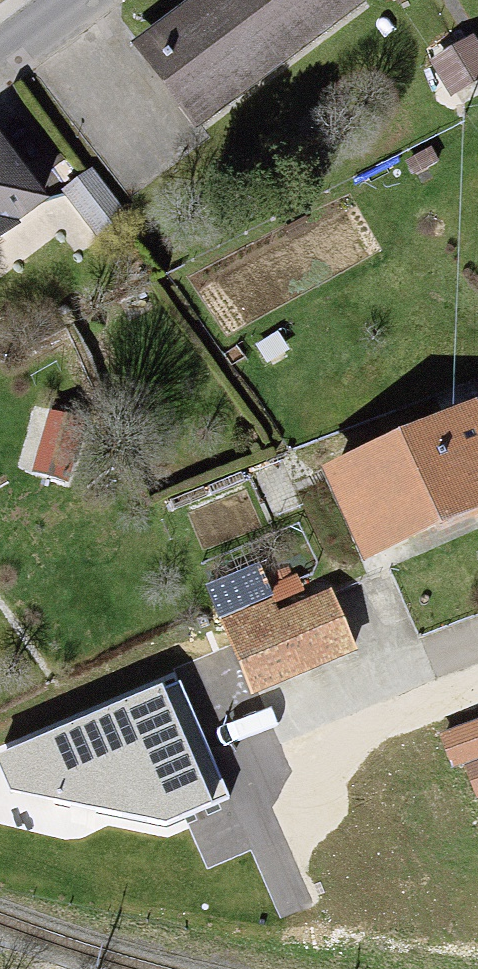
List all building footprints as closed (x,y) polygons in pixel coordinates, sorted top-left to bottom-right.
[(135,48),(192,128),(363,7),(358,0),(202,0),(135,48)] [(433,61),(452,93),(477,77),(477,53),(470,39),(433,61)] [(37,199),(0,148),(0,226),(37,199)] [(326,473),(363,558),(477,508),(477,408),(326,473)] [(0,479),(0,491),(35,497),(49,421),(11,414),(0,479)] [(325,593),(226,631),(247,685),(346,646),(325,593)] [(0,748),(0,770),(8,790),(167,826),(234,798),(183,673),(0,748)] [(441,742),(453,775),(477,766),(477,729),(441,742)] [(465,776),(477,810),(477,771),(465,776)]
